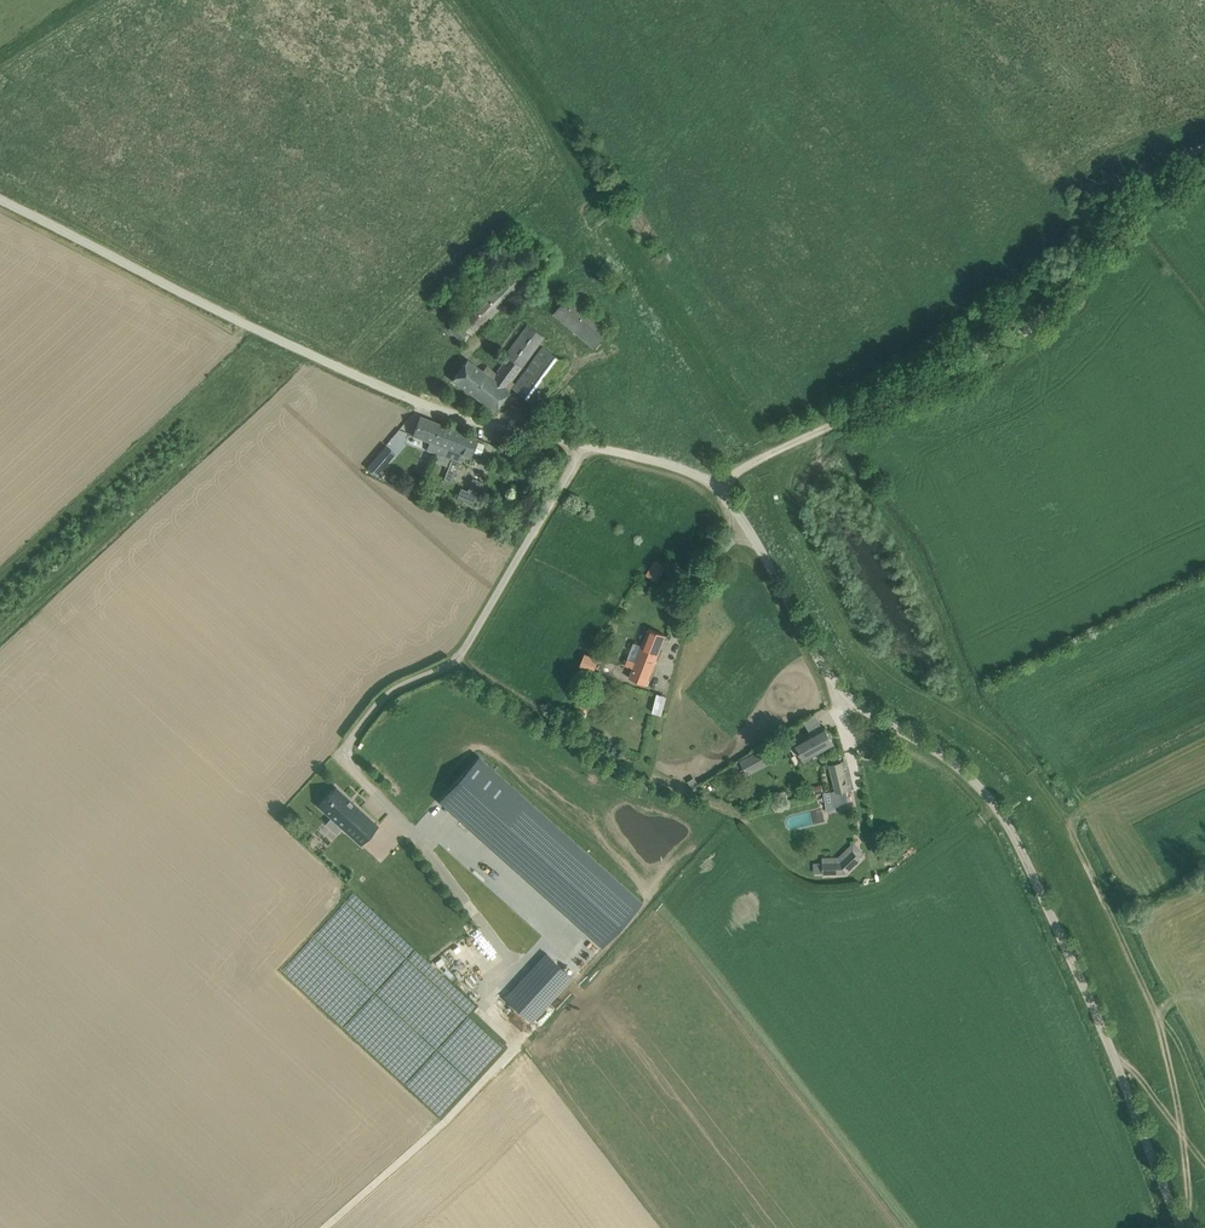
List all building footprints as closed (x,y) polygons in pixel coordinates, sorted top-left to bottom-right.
[(492,289),(507,302),(550,259),(541,250),(517,274),(512,269),(492,289)] [(435,305),(441,311),(457,295),(452,289),(435,305)] [(553,314),(593,348),(610,328),(571,294),(553,314)] [(509,390),(514,383),(512,381),(544,337),(543,336),(526,323),(505,354),(507,357),(493,378),(468,359),(453,380),(495,410),(510,390),(509,390)] [(459,340),(464,335),(452,324),(447,329),(459,340)] [(513,388),(534,404),(564,362),(543,347),(513,388)] [(437,453),(439,454),(449,427),(421,416),(414,434),(431,441),(428,450),(437,453)] [(449,427),(439,454),(457,461),(460,452),(471,456),(478,438),(449,427)] [(386,445),(367,467),(377,475),(396,453),(386,445)] [(437,453),(428,450),(425,458),(434,461),(437,453)] [(461,487),(458,498),(476,505),(484,482),(473,478),(468,490),(461,487)] [(646,575),(657,581),(666,567),(655,561),(646,575)] [(630,677),(646,684),(666,635),(649,629),(643,645),(635,642),(626,665),(634,668),(630,677)] [(580,663),(594,669),(599,657),(584,651),(580,663)] [(588,683),(601,690),(607,679),(594,672),(588,683)] [(652,711),(662,713),(667,695),(657,692),(652,711)] [(576,706),(586,712),(594,698),(583,693),(576,706)] [(817,714),(805,719),(810,733),(823,728),(817,714)] [(795,743),(804,760),(835,744),(825,727),(795,743)] [(868,745),(861,747),(863,754),(870,752),(868,745)] [(773,761),(766,747),(741,760),(748,774),(773,761)] [(478,757),(438,802),(601,948),(641,903),(478,757)] [(840,757),(826,760),(828,768),(831,767),(835,786),(832,787),(836,805),(848,803),(845,789),(849,789),(840,757)] [(336,787),(318,806),(361,845),(379,826),(336,787)] [(847,873),(861,859),(853,849),(841,861),(823,862),(824,874),(847,873)] [(549,955),(508,1001),(531,1022),(533,1024),(575,978),(549,955)]
